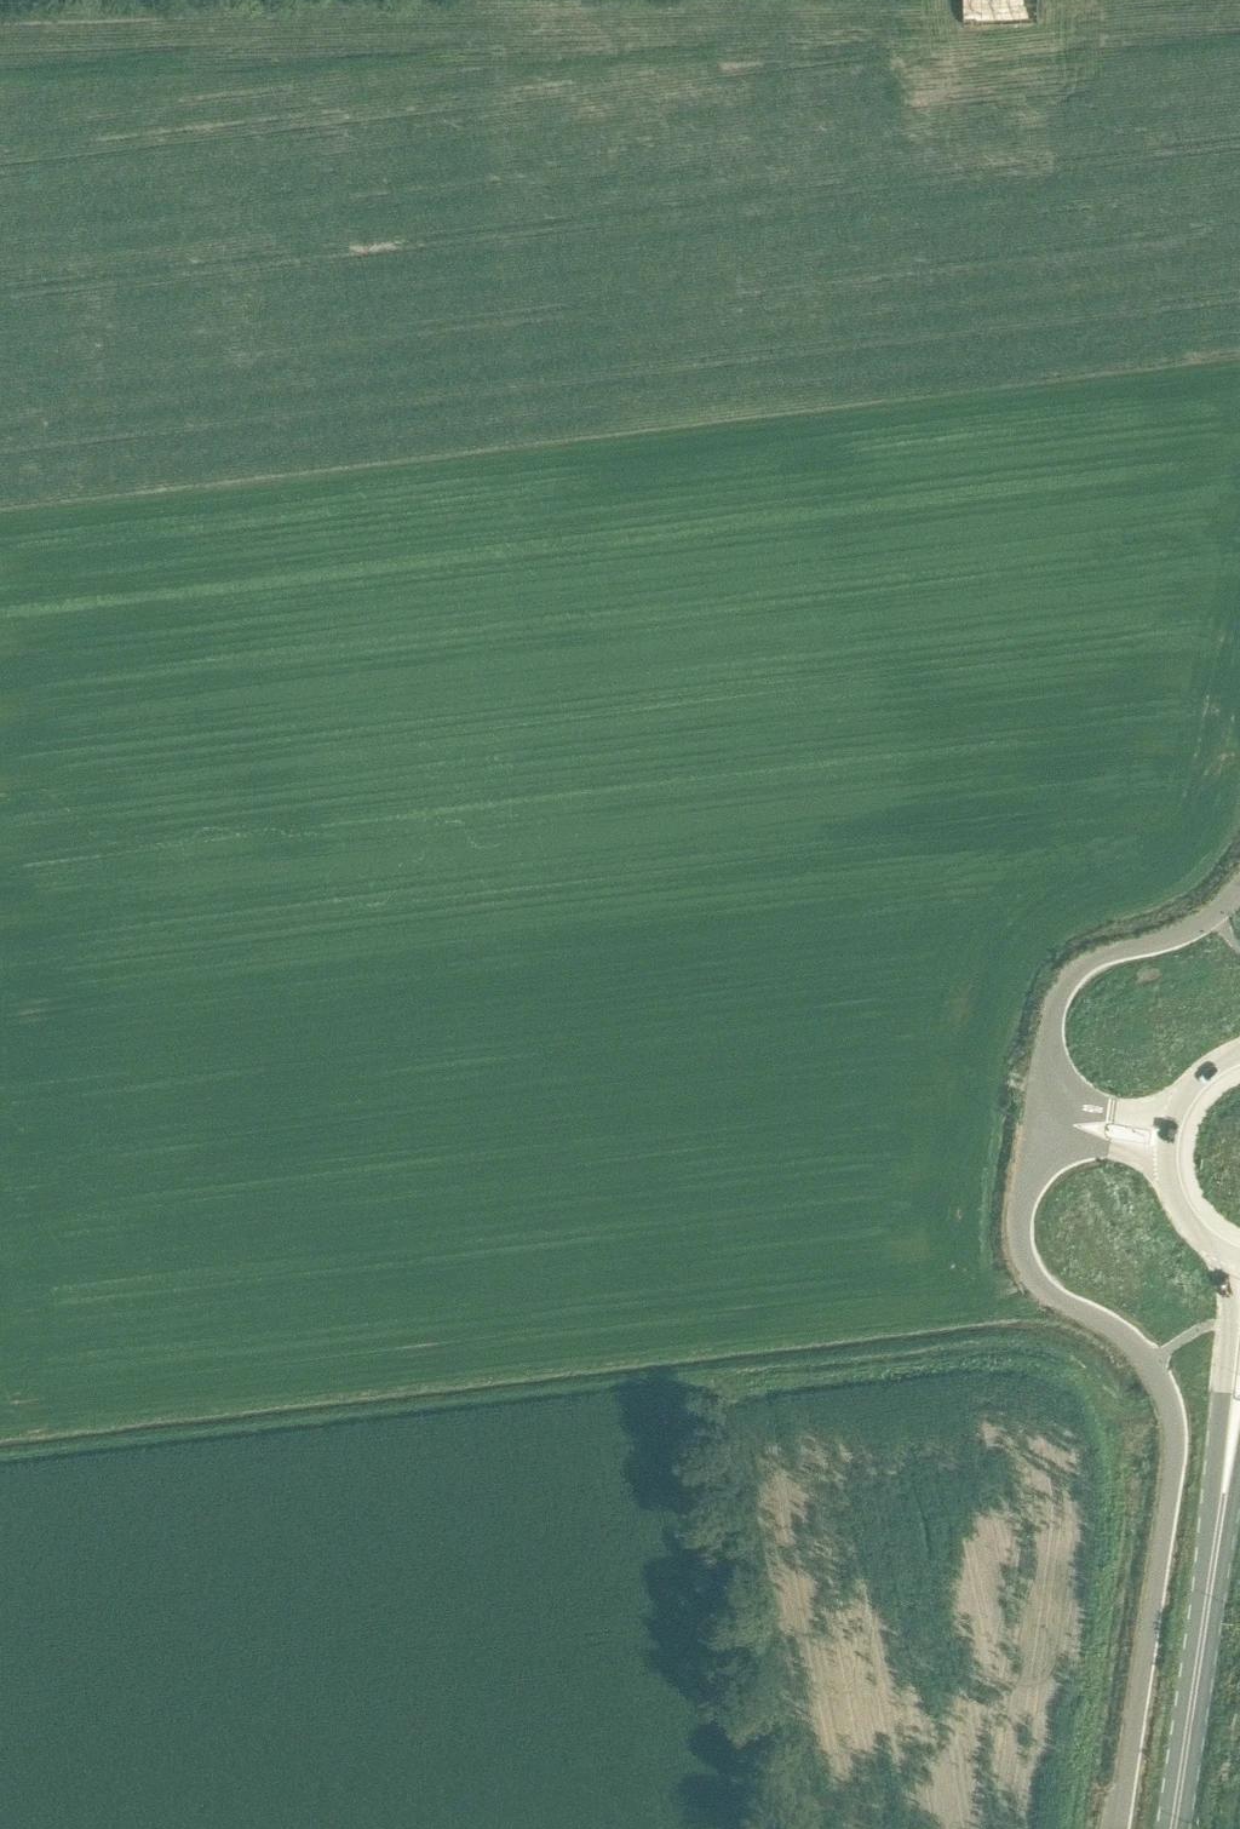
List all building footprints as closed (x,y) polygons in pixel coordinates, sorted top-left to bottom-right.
[(964,22),(1006,21),(1006,0),(963,0),(964,22)]
